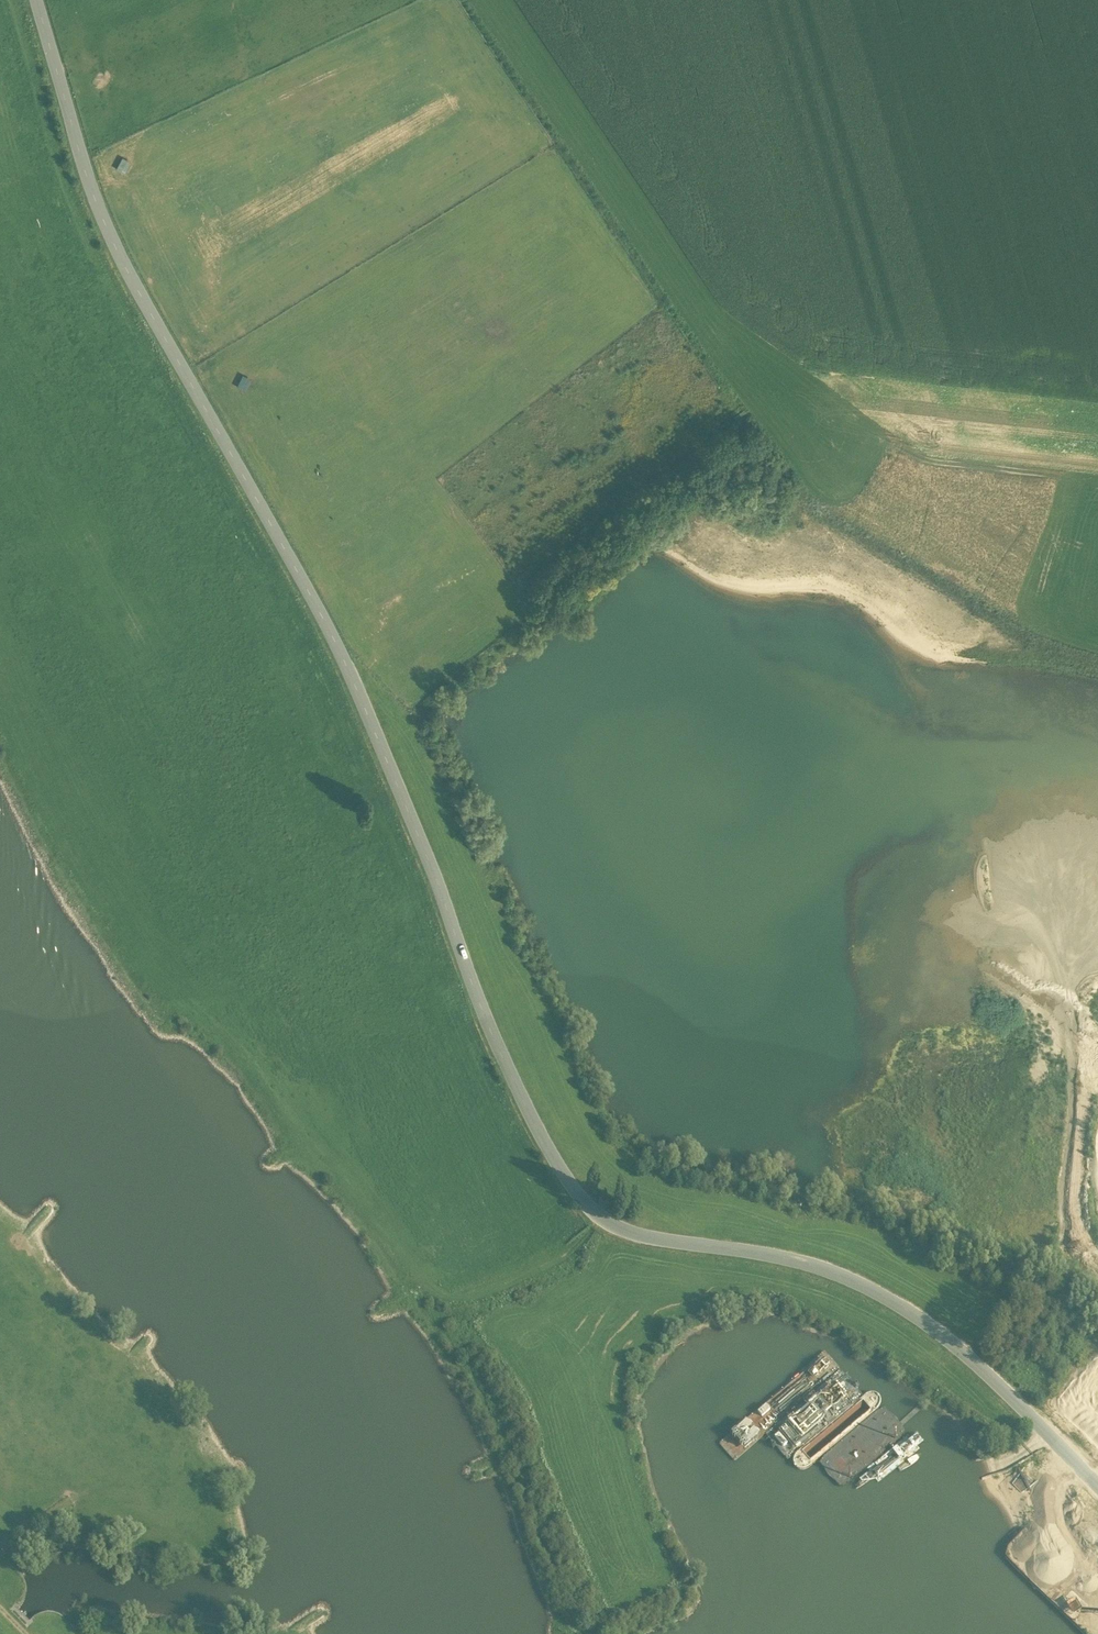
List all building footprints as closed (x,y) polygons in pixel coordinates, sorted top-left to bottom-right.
[(127,171),(132,160),(122,156),(117,167),(127,171)] [(1077,1598),(1068,1603),(1074,1612),(1082,1607),(1077,1598)]
